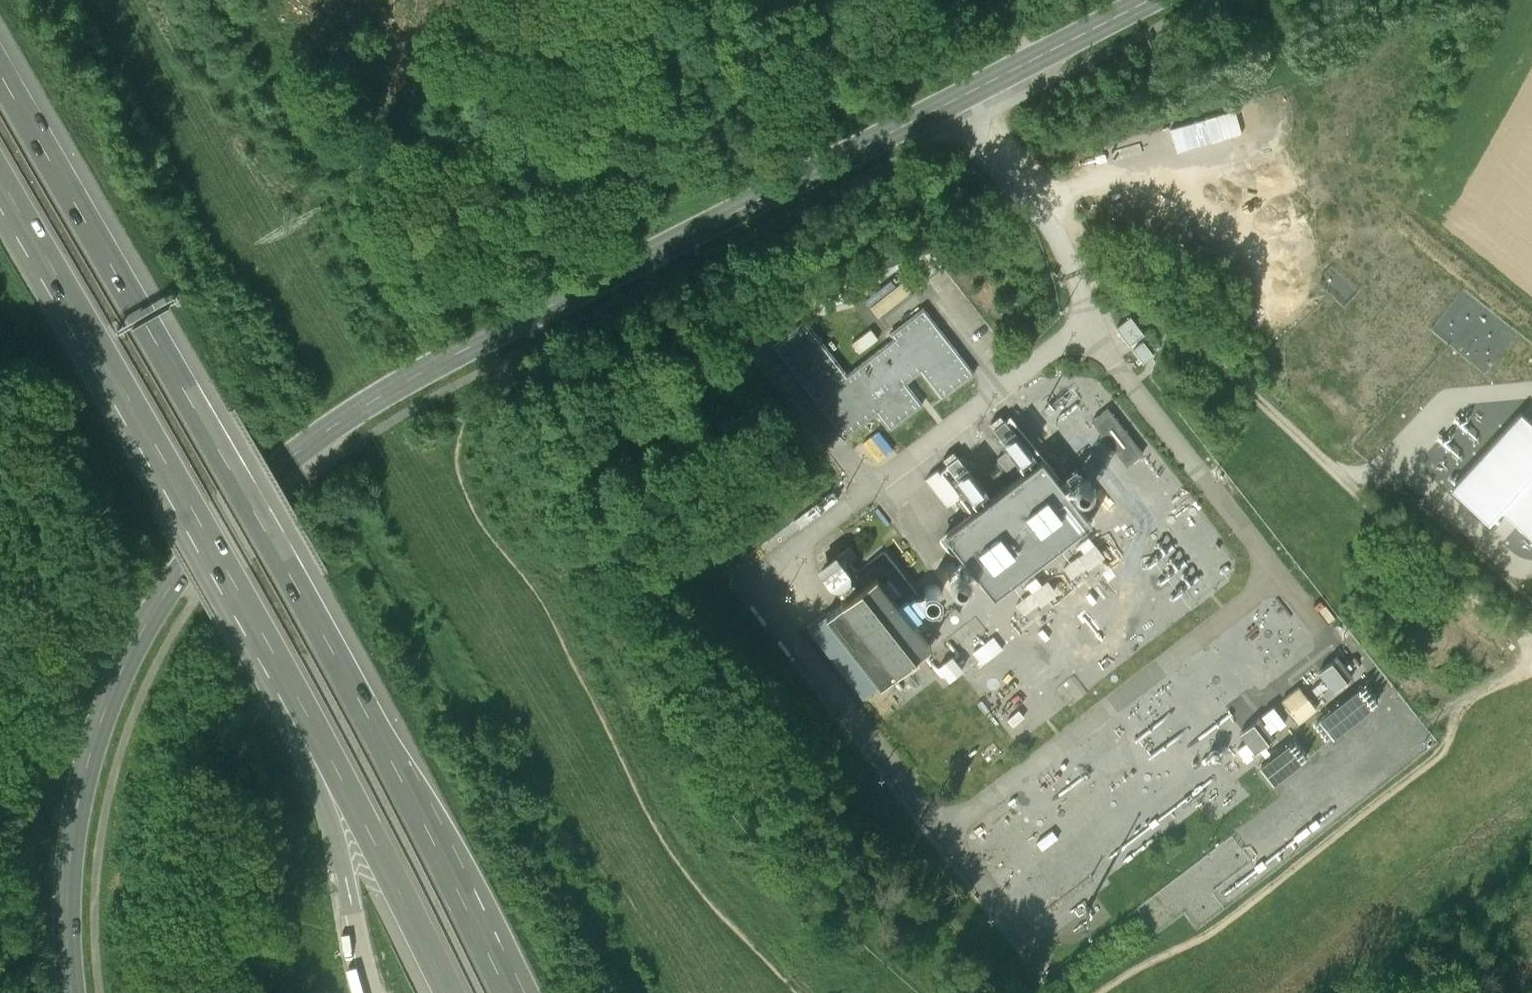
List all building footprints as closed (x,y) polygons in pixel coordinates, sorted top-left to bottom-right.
[(1164,151),(1221,134),(1214,109),(1157,127),(1164,151)] [(927,278),(913,258),(900,268),(914,288),(927,278)] [(910,291),(903,282),(870,308),(877,317),(910,291)] [(805,323),(772,350),(844,440),(877,414),(890,430),(923,404),(905,383),(919,372),(940,398),(973,372),(922,308),(890,334),(893,338),(847,375),(805,323)] [(1129,315),(1115,326),(1130,344),(1144,333),(1129,315)] [(1142,452),(1107,407),(1091,420),(1126,464),(1142,452)] [(1449,486),(1489,522),(1501,508),(1531,537),(1531,422),(1520,411),(1449,486)] [(980,507),(944,536),(993,598),(1091,521),(1042,458),(1038,462),(1012,429),(1001,437),(1027,470),(991,499),(965,466),(954,474),(980,507)] [(959,497),(937,470),(925,479),(948,506),(959,497)] [(1104,555),(1095,543),(1064,566),(1072,576),(1086,565),(1088,567),(1104,555)] [(847,603),(826,619),(881,689),(905,669),(911,676),(920,669),(914,662),(931,649),(919,635),(927,629),(919,620),(921,618),(920,616),(925,613),(923,610),(927,607),(929,603),(934,603),(938,600),(939,597),(938,593),(936,590),(931,589),(927,591),(925,594),(924,597),(921,598),(916,601),(914,599),(909,603),(907,601),(898,609),(876,580),(871,583),(866,575),(857,583),(862,590),(857,595),(850,587),(850,577),(840,565),(822,580),(831,592),(841,595),(847,603)] [(1057,592),(1048,579),(1014,605),(1022,615),(1040,602),(1042,604),(1057,592)] [(976,654),(987,666),(1007,648),(997,636),(976,654)] [(1343,664),(1337,656),(1318,670),(1324,678),(1311,687),(1316,694),(1329,684),(1333,689),(1352,674),(1348,669),(1358,661),(1354,655),(1343,664)] [(962,673),(952,660),(939,671),(949,684),(962,673)] [(1315,708),(1298,686),(1282,699),(1299,721),(1315,708)] [(1372,705),(1358,687),(1320,717),(1334,735),(1372,705)] [(1247,741),(1237,749),(1246,760),(1252,755),(1250,752),(1253,750),(1254,751),(1259,747),(1265,754),(1269,750),(1264,744),(1273,736),(1269,731),(1277,724),(1279,726),(1284,721),(1272,705),(1262,714),(1267,720),(1263,723),(1259,717),(1240,732),(1247,741)] [(1301,760),(1287,743),(1260,765),(1274,782),(1301,760)] [(1047,852),(1063,841),(1056,832),(1040,843),(1047,852)] [(1057,956),(1111,921),(1095,896),(1040,932),(1044,938),(1048,935),(1054,946),(1051,948),(1057,956)]
